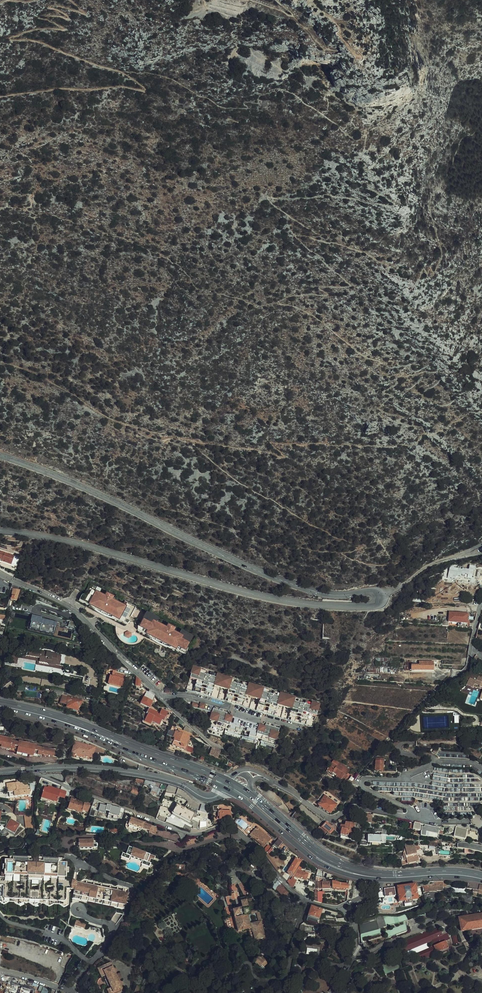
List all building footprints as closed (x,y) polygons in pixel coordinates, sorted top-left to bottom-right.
[(0,552),(0,560),(2,561),(1,562),(11,565),(14,557),(0,552)] [(458,567),(455,579),(470,582),(473,574),(472,573),(472,569),(475,570),(476,565),(470,564),(469,568),(462,567),(462,568),(458,567)] [(454,584),(455,579),(458,567),(450,565),(446,580),(451,581),(450,583),(454,584)] [(131,623),(132,620),(134,617),(138,608),(127,603),(126,607),(115,601),(117,598),(110,594),(108,598),(101,594),(103,591),(91,585),(86,596),(84,599),(108,611),(123,619),(131,623)] [(122,622),(123,619),(108,611),(84,599),(86,596),(85,596),(83,596),(83,597),(80,602),(122,622)] [(150,613),(145,623),(143,626),(142,629),(165,640),(187,651),(189,648),(195,636),(184,630),(182,634),(177,631),(178,628),(171,624),(169,627),(159,622),(161,619),(150,613)] [(468,624),(468,621),(469,614),(450,613),(449,618),(445,618),(445,626),(449,626),(449,622),(458,623),(458,627),(467,628),(468,624)] [(42,618),(33,616),(29,629),(53,635),(56,623),(41,620),(42,618)] [(134,617),(132,620),(133,621),(132,624),(134,624),(137,624),(138,625),(140,627),(140,628),(142,625),(143,626),(145,623),(134,617)] [(142,625),(140,628),(141,631),(187,654),(190,649),(189,648),(187,651),(165,640),(142,629),(143,626),(142,625)] [(55,666),(55,665),(57,655),(57,654),(27,649),(27,655),(40,657),(39,662),(48,663),(48,665),(55,666)] [(419,665),(419,660),(405,660),(405,670),(411,670),(411,665),(419,665)] [(433,661),(419,660),(419,665),(411,665),(411,670),(433,671),(434,667),(435,662),(433,662),(433,661)] [(110,676),(108,684),(123,688),(125,676),(116,674),(118,668),(110,666),(109,670),(113,671),(112,677),(110,676)] [(319,706),(192,669),(186,690),(313,727),(319,706)] [(477,676),(476,682),(469,679),(466,687),(473,689),(474,685),(479,687),(481,687),(481,678),(477,676)] [(71,709),(69,714),(75,717),(78,707),(81,705),(82,702),(68,697),(67,701),(68,703),(67,704),(66,708),(71,709)] [(140,704),(150,708),(153,700),(143,697),(140,704)] [(152,710),(149,708),(147,714),(148,714),(144,723),(150,725),(152,723),(159,726),(161,722),(163,722),(167,713),(162,710),(160,714),(152,711),(152,710)] [(262,737),(261,741),(261,742),(275,746),(280,729),(267,724),(266,727),(227,715),(227,713),(214,709),(208,727),(222,731),(223,729),(224,725),(229,727),(228,731),(228,732),(256,741),(256,739),(257,736),(262,737)] [(178,719),(175,721),(183,728),(185,726),(178,719)] [(176,735),(175,739),(172,746),(185,751),(186,750),(187,746),(190,741),(188,741),(189,737),(176,731),(174,735),(176,735)] [(18,743),(12,741),(13,738),(0,735),(0,747),(10,750),(10,749),(13,750),(14,749),(18,750),(17,753),(33,757),(37,757),(41,758),(41,756),(45,757),(45,756),(49,757),(49,756),(54,757),(55,750),(44,748),(43,748),(37,747),(34,746),(34,745),(21,742),(21,743),(18,743)] [(91,745),(79,742),(76,756),(91,760),(94,752),(95,748),(90,747),(91,745)] [(103,754),(105,750),(98,747),(95,746),(95,748),(94,752),(103,754)] [(220,753),(212,749),(209,756),(217,760),(220,753)] [(345,782),(347,777),(346,776),(347,774),(350,770),(334,759),(329,765),(335,769),(332,772),(336,775),(335,777),(340,780),(341,779),(345,782)] [(383,771),(384,761),(376,761),(375,770),(383,771)] [(335,777),(336,775),(332,772),(335,769),(329,765),(325,771),(335,777)] [(65,782),(72,785),(73,776),(65,775),(65,782)] [(143,785),(147,787),(148,789),(148,790),(149,790),(150,790),(151,791),(151,792),(157,794),(159,789),(154,787),(156,783),(145,780),(145,781),(143,785)] [(28,781),(12,783),(13,792),(15,792),(16,796),(30,794),(31,789),(29,789),(28,781)] [(173,794),(175,788),(172,787),(168,786),(165,793),(173,794)] [(58,797),(64,799),(65,797),(66,793),(51,788),(51,789),(47,788),(44,787),(42,792),(41,795),(41,798),(52,801),(52,800),(57,802),(58,797)] [(133,787),(131,791),(131,792),(137,795),(140,789),(133,787)] [(326,796),(319,805),(330,813),(337,804),(326,796)] [(82,811),(87,813),(90,804),(80,801),(81,798),(78,797),(77,800),(71,798),(68,809),(71,810),(71,811),(76,812),(76,813),(81,814),(82,811)] [(201,805),(192,802),(190,808),(197,811),(196,814),(198,815),(197,816),(205,818),(205,817),(208,817),(208,806),(202,805),(201,805)] [(121,809),(107,805),(107,806),(100,804),(99,809),(109,812),(108,815),(113,817),(112,820),(117,821),(118,818),(121,819),(123,815),(121,814),(121,813),(120,813),(121,809)] [(179,817),(178,819),(192,826),(192,829),(197,829),(197,823),(192,820),(195,814),(177,805),(173,813),(179,817)] [(170,809),(163,806),(159,815),(167,818),(170,809)] [(255,821),(247,814),(244,817),(252,824),(255,821)] [(373,815),(366,814),(364,822),(371,824),(373,815)] [(149,832),(151,826),(131,818),(130,820),(128,827),(138,831),(139,831),(140,829),(142,829),(149,832)] [(11,819),(4,828),(13,834),(20,825),(11,819)] [(346,838),(355,839),(356,833),(353,832),(355,821),(351,820),(350,823),(345,822),(344,826),(340,825),(340,829),(341,829),(340,835),(346,836),(346,838)] [(200,821),(201,829),(209,827),(208,821),(200,821)] [(334,830),(325,822),(321,827),(329,835),(334,830)] [(421,823),(415,822),(412,829),(420,831),(421,825),(420,825),(421,823)] [(239,827),(246,833),(250,829),(243,823),(239,827)] [(157,828),(151,826),(149,832),(155,834),(157,828)] [(439,835),(440,829),(427,826),(426,828),(423,827),(421,836),(426,837),(427,832),(439,835)] [(468,830),(457,827),(454,836),(465,840),(468,830)] [(250,836),(264,848),(266,845),(268,843),(255,831),(250,836)] [(478,833),(471,831),(469,837),(480,841),(481,837),(477,835),(478,833)] [(169,840),(178,843),(180,837),(170,834),(169,840)] [(368,841),(368,842),(381,843),(381,842),(385,842),(386,839),(396,839),(396,835),(383,834),(383,836),(381,836),(381,835),(368,835),(368,841)] [(198,837),(194,838),(191,841),(189,844),(190,846),(199,843),(201,836),(198,837)] [(94,848),(94,843),(94,840),(80,840),(80,848),(94,848)] [(282,844),(278,840),(274,846),(278,849),(282,844)] [(463,843),(462,848),(466,849),(471,850),(481,852),(481,847),(463,843)] [(289,849),(282,844),(278,849),(285,855),(289,849)] [(264,848),(261,851),(266,856),(271,849),(266,845),(264,848)] [(148,858),(149,855),(129,846),(126,854),(131,856),(129,860),(142,865),(143,861),(149,864),(151,859),(148,858)] [(402,862),(406,860),(407,864),(418,862),(415,849),(415,847),(404,849),(402,862)] [(287,873),(293,876),(296,870),(301,861),(296,858),(287,873)] [(15,859),(15,861),(6,861),(6,865),(7,865),(6,873),(3,873),(2,878),(0,878),(0,886),(4,886),(3,900),(9,900),(14,900),(19,900),(25,900),(30,901),(34,901),(40,901),(44,901),(49,901),(54,902),(59,902),(64,902),(66,902),(67,898),(67,890),(72,891),(73,882),(67,881),(68,865),(60,864),(60,861),(42,860),(36,860),(15,859)] [(289,884),(294,888),(297,881),(293,879),(295,876),(306,880),(307,878),(308,874),(307,874),(296,870),(293,876),(289,884)] [(190,876),(183,884),(188,888),(194,880),(190,876)] [(332,888),(348,889),(348,884),(340,883),(335,881),(332,881),(332,888)] [(128,893),(73,882),(72,891),(74,890),(73,899),(125,909),(128,893)] [(285,888),(280,882),(275,887),(277,889),(276,890),(283,895),(288,890),(285,888)] [(428,884),(424,885),(425,892),(437,891),(443,891),(444,882),(437,882),(437,884),(428,884)] [(417,900),(415,885),(397,887),(399,902),(417,900)] [(394,887),(384,888),(385,897),(395,895),(394,887)] [(265,937),(261,921),(258,922),(256,913),(250,915),(250,912),(257,910),(255,903),(248,905),(246,900),(240,901),(242,908),(239,908),(239,909),(232,911),(238,932),(248,929),(251,929),(254,940),(257,939),(265,937)] [(317,924),(322,910),(312,906),(306,921),(317,924)] [(261,921),(258,910),(257,910),(250,912),(250,915),(256,913),(258,922),(261,921)] [(295,914),(286,913),(286,925),(295,925),(295,914)] [(407,919),(406,914),(401,915),(388,915),(368,918),(361,922),(360,925),(360,934),(370,932),(371,936),(381,934),(379,927),(407,919)] [(462,930),(481,927),(481,915),(460,918),(462,930)] [(416,918),(407,920),(408,927),(418,923),(416,918)] [(75,925),(78,926),(82,927),(85,928),(87,924),(76,920),(75,925)] [(327,926),(328,929),(328,936),(349,932),(349,928),(353,928),(353,924),(327,926)] [(437,952),(448,948),(446,941),(450,939),(447,932),(442,934),(439,926),(399,942),(403,953),(418,947),(420,951),(429,948),(427,943),(432,941),(434,946),(437,952)] [(251,929),(248,929),(252,942),(258,940),(257,939),(254,940),(251,929)] [(301,955),(320,955),(320,946),(302,946),(301,955)] [(413,962),(437,952),(434,946),(429,948),(420,951),(410,955),(408,958),(409,961),(413,962)] [(261,959),(258,957),(254,962),(253,963),(259,968),(260,967),(262,969),(268,963),(262,957),(261,959)] [(104,971),(112,967),(110,963),(98,969),(100,973),(104,971)] [(114,992),(122,988),(118,980),(116,975),(112,967),(104,971),(106,976),(112,988),(114,992)] [(362,983),(367,989),(372,985),(368,979),(362,983)] [(132,992),(135,992),(140,992),(143,986),(136,983),(132,992)] [(335,984),(329,992),(330,992),(335,992),(339,988),(335,984)]
